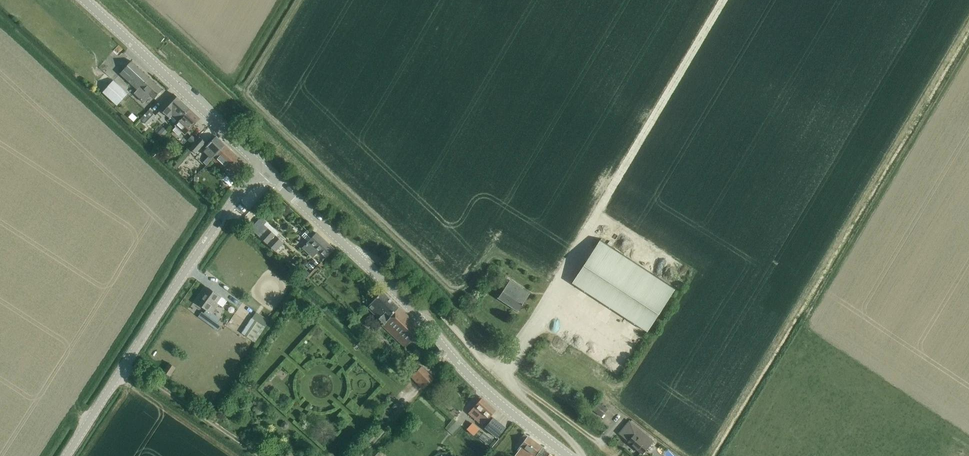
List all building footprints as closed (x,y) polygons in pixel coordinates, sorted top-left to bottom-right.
[(154,98),(162,90),(131,61),(120,73),(137,89),(133,93),(143,103),(146,99),(150,95),(154,98)] [(116,105),(128,93),(114,79),(102,92),(116,105)] [(181,117),(189,109),(173,94),(159,109),(168,117),(174,123),(180,116),(181,117)] [(185,134),(192,126),(199,118),(189,109),(181,117),(183,119),(172,130),(178,135),(182,131),(185,134)] [(140,111),(136,116),(141,121),(145,116),(140,111)] [(147,124),(155,116),(151,111),(143,120),(147,124)] [(195,153),(205,142),(199,136),(188,148),(195,153)] [(211,159),(225,145),(225,144),(216,136),(202,150),(208,156),(204,161),(207,164),(211,159)] [(235,176),(245,166),(237,158),(238,157),(225,145),(211,159),(225,172),(228,169),(235,176)] [(275,251),(283,242),(263,225),(266,222),(262,218),(252,229),(275,251)] [(313,236),(307,230),(301,235),(308,241),(302,247),(313,257),(319,250),(326,257),(334,248),(316,232),(313,236)] [(572,283),(647,332),(675,289),(600,240),(572,283)] [(519,311),(530,293),(505,277),(500,285),(505,288),(498,298),(519,311)] [(210,313),(222,297),(208,287),(197,303),(210,313)] [(404,345),(414,335),(421,328),(382,291),(368,306),(384,321),(382,323),(404,345)] [(212,327),(216,322),(201,311),(197,316),(212,327)] [(252,340),(261,325),(254,320),(244,335),(252,340)] [(169,375),(175,367),(169,362),(163,371),(169,375)] [(421,366),(411,376),(423,389),(433,379),(421,366)] [(411,389),(413,395),(421,392),(419,386),(411,389)] [(483,426),(485,423),(496,411),(481,396),(478,399),(480,400),(468,413),(483,426)] [(602,417),(608,410),(597,401),(591,409),(602,417)] [(457,434),(467,425),(459,416),(449,425),(457,434)] [(498,438),(500,436),(506,428),(493,418),(485,427),(498,438)] [(643,454),(654,442),(629,421),(619,434),(643,454)] [(546,449),(525,434),(522,437),(525,439),(517,450),(525,455),(537,455),(539,452),(542,454),(546,449)]
